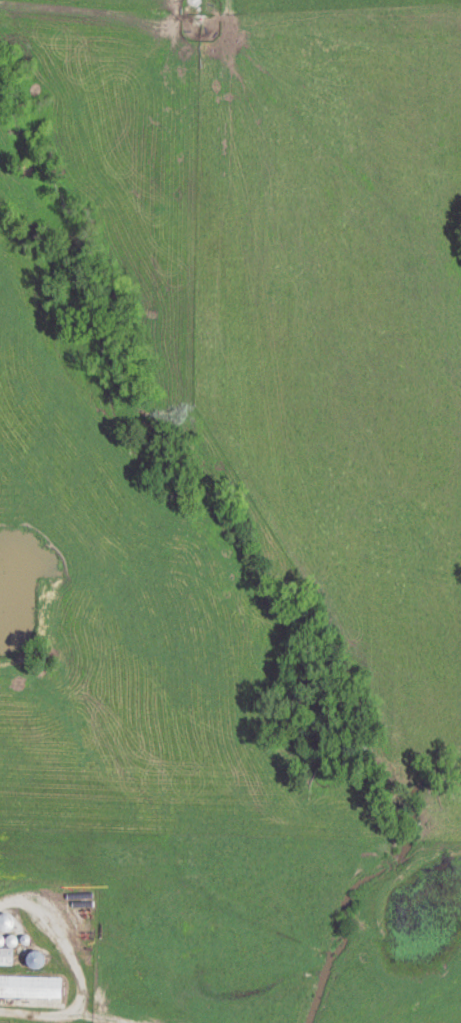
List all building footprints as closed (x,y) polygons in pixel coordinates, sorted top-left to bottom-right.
[(63,998),(63,977),(0,977),(0,998),(63,998)]
